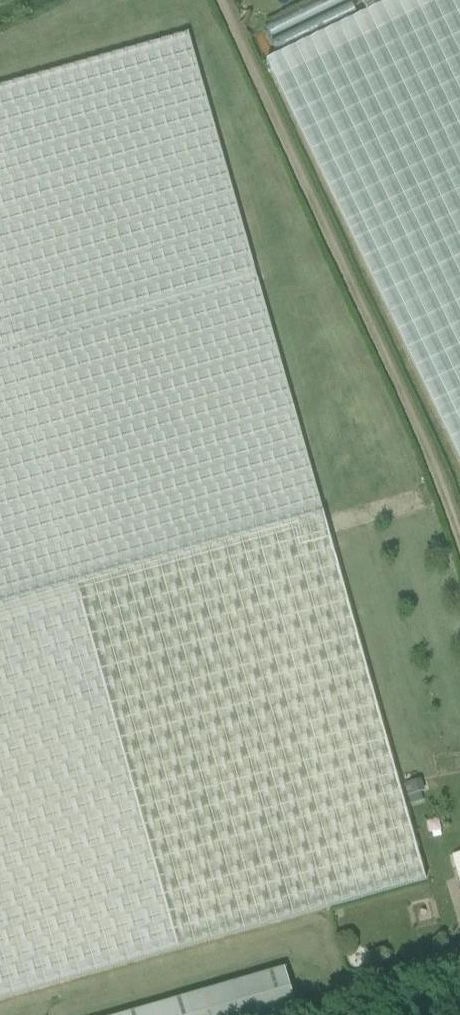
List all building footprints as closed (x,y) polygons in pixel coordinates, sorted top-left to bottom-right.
[(369,12),(267,61),(459,460),(459,0),(363,0),(369,12)] [(426,881),(188,35),(0,88),(0,1000),(426,881)] [(408,797),(409,797),(421,793),(425,792),(421,779),(404,784),(408,797)] [(451,857),(459,889),(459,854),(451,857)] [(297,1009),(285,968),(124,1014),(278,1014),(297,1009)]
